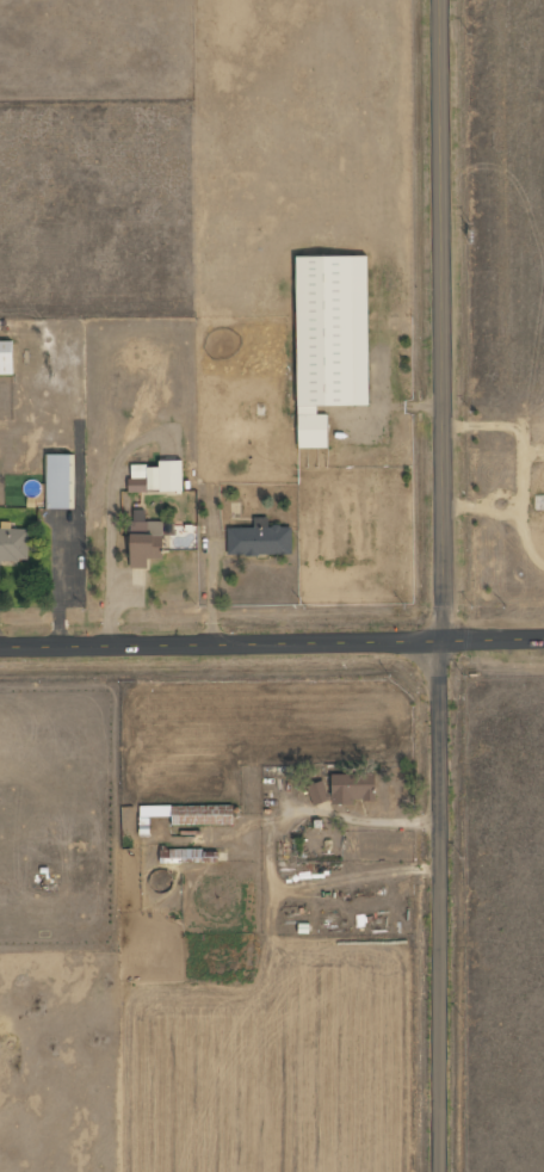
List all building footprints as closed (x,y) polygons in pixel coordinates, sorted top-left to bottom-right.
[(372,406),(371,256),(299,257),(302,449),(330,448),(330,414),(319,415),(319,406),(372,406)] [(16,375),(15,341),(0,341),(0,375),(16,375)] [(73,510),(74,455),(51,454),(50,509),(73,510)] [(186,491),(185,460),(162,461),(162,466),(131,467),(132,492),(186,491)] [(147,522),(147,510),(133,510),(133,569),(150,568),(150,559),(165,559),(165,522),(147,522)] [(256,529),(229,528),(229,555),(293,556),(294,527),(270,527),(270,518),(256,518),(256,529)] [(0,529),(0,562),(30,563),(30,529),(0,529)] [(333,775),(334,806),(355,805),(355,802),(378,801),(377,774),(333,775)] [(313,806),(330,801),(323,781),(307,787),(313,806)] [(173,826),(236,825),(235,805),(141,807),(141,817),(172,817),(173,826)]
